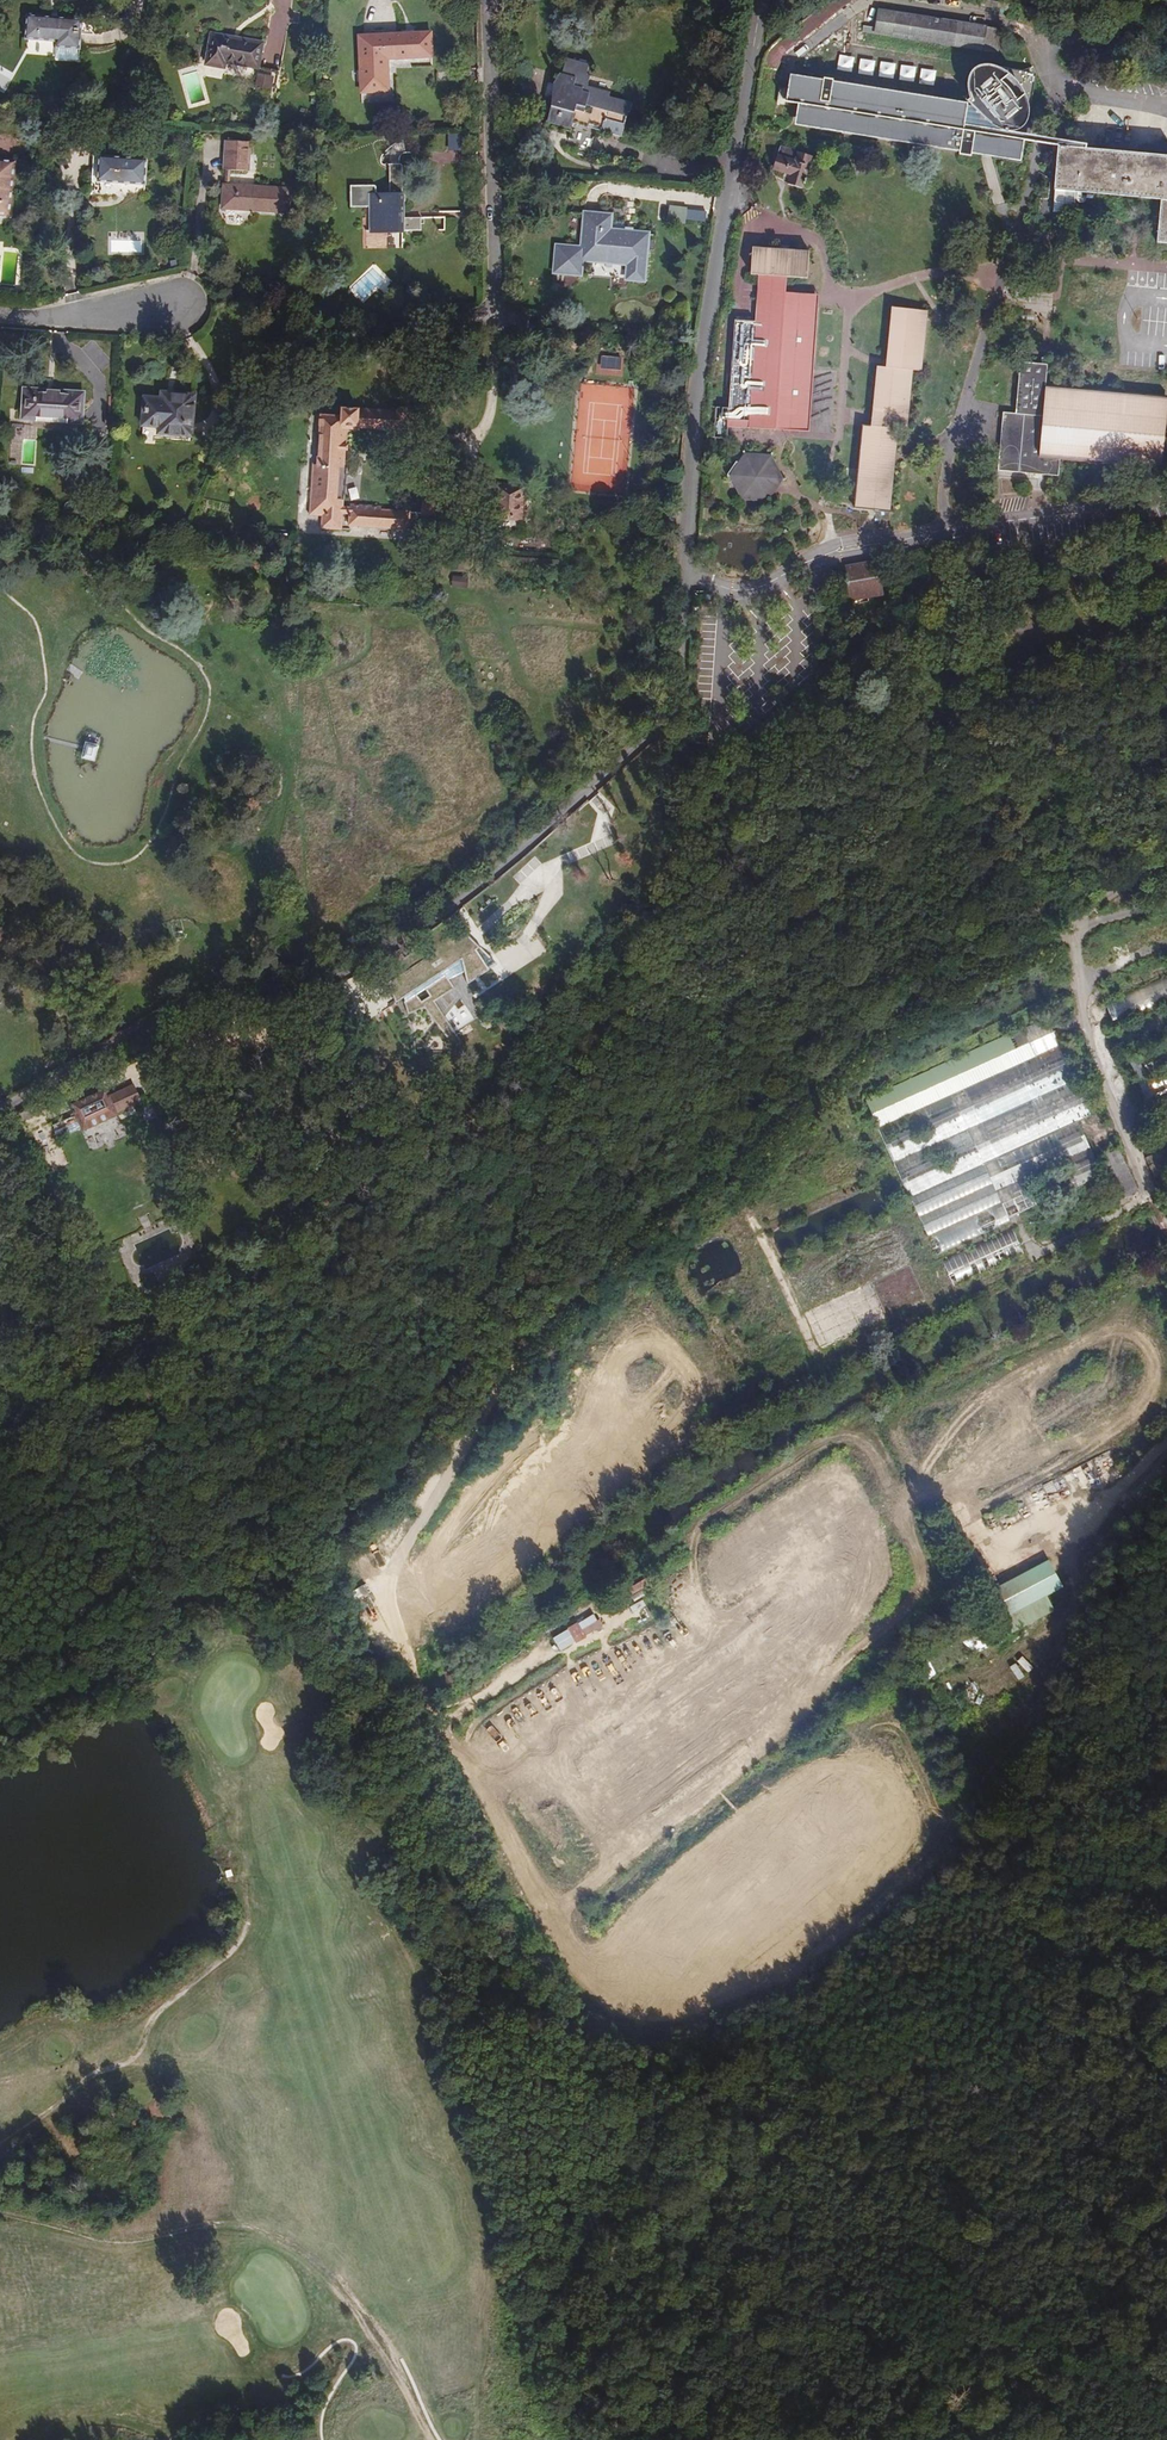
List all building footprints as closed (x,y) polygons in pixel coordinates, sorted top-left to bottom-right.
[(763,67),(777,69),(783,56),(791,48),(854,0),(831,0),(772,46),(766,54),(763,67)] [(1003,30),(877,9),(873,35),(998,55),(1003,30)] [(79,66),(83,23),(29,17),(27,42),(57,45),(54,65),(79,66)] [(225,59),(259,65),(263,39),(210,33),(205,65),(223,67),(225,59)] [(362,94),(387,92),(385,60),(432,58),(430,34),(358,37),(362,94)] [(851,71),(852,56),(837,54),(835,70),(851,71)] [(618,136),(628,102),(605,96),(607,90),(589,85),(591,77),(586,75),(591,61),(581,58),(579,64),(567,60),(558,91),(562,93),(551,126),(567,131),(563,142),(585,149),(588,138),(595,139),(597,130),(618,136)] [(856,73),(872,75),(873,60),(858,58),(856,73)] [(892,78),(894,63),(879,61),(876,76),(892,78)] [(293,64),(271,63),(269,85),(293,86),(293,64)] [(912,82),(915,67),(899,64),(897,79),(912,82)] [(932,85),(934,70),(919,68),(916,83),(932,85)] [(968,106),(789,75),(785,102),(798,104),(794,128),(1021,164),(1024,135),(1014,134),(1027,125),(1034,76),(974,69),(967,81),(965,93),(968,106)] [(438,81),(456,79),(455,71),(437,73),(438,81)] [(246,167),(247,139),(226,138),(225,167),(246,167)] [(1070,197),(1163,206),(1158,251),(1166,252),(1166,158),(1052,148),(1046,217),(1068,219),(1070,197)] [(811,176),(808,176),(814,157),(800,154),(798,160),(778,153),(772,172),(790,177),(787,184),(803,190),(805,186),(808,187),(811,176)] [(146,184),(148,160),(96,156),(95,181),(146,184)] [(14,216),(17,161),(0,160),(0,215),(14,216)] [(421,235),(421,220),(404,220),(404,166),(390,166),(391,196),(378,197),(378,186),(349,186),(349,211),(369,211),(370,235),(421,235)] [(288,210),(288,188),(224,184),(222,207),(288,210)] [(703,208),(658,206),(657,220),(703,222),(703,208)] [(611,216),(590,214),(585,258),(631,263),(631,279),(647,281),(651,234),(610,230),(611,216)] [(430,228),(441,229),(442,217),(431,216),(430,228)] [(111,233),(110,251),(141,253),(141,240),(129,239),(129,234),(111,233)] [(786,307),(787,295),(787,280),(811,281),(812,252),(750,249),(749,278),(759,278),(757,329),(733,328),(729,430),(780,432),(780,428),(808,429),(810,371),(816,371),(819,308),(786,307)] [(786,307),(819,308),(820,296),(787,295),(786,307)] [(862,425),(855,509),(888,512),(896,430),(906,431),(911,368),(920,369),(925,309),(890,306),(885,364),(878,364),(872,426),(862,425)] [(600,356),(599,363),(615,365),(616,358),(600,356)] [(994,476),(1059,479),(1060,459),(1166,466),(1166,391),(1043,383),(1044,360),(1016,358),(1011,413),(998,412),(994,476)] [(780,428),(780,432),(814,433),(816,371),(810,371),(808,429),(780,428)] [(81,419),(84,391),(25,386),(23,415),(81,419)] [(147,395),(145,420),(159,421),(159,429),(192,431),(194,392),(174,391),(173,396),(147,395)] [(413,528),(413,512),(382,509),(381,504),(353,501),(352,507),(344,505),(345,495),(339,494),(341,463),(347,463),(350,421),(423,427),(423,414),(340,408),(340,414),(318,412),(317,428),(324,429),(322,444),(320,445),(319,463),(314,462),(311,512),(324,514),(324,524),(343,525),(344,513),(352,513),(352,523),(413,528)] [(36,465),(37,440),(12,439),(11,464),(36,465)] [(722,448),(722,460),(733,459),(733,448),(722,448)] [(780,478),(770,459),(746,457),(732,477),(744,499),(768,498),(780,478)] [(423,500),(423,512),(437,513),(438,468),(425,467),(424,481),(432,482),(431,500),(423,500)] [(515,521),(517,489),(492,486),(489,518),(515,521)] [(881,577),(877,560),(840,568),(843,585),(837,587),(841,607),(883,598),(879,578),(881,577)] [(450,577),(450,588),(467,587),(466,576),(450,577)] [(1105,1003),(1113,1022),(1166,1001),(1166,976),(1105,1003)] [(476,1027),(444,977),(416,995),(414,993),(400,1002),(407,1014),(426,1002),(452,1042),(476,1027)] [(1119,1029),(1125,1049),(1166,1031),(1166,1011),(1119,1029)] [(1112,1178),(1043,1021),(866,1101),(949,1285),(1026,1248),(1014,1221),(1112,1178)] [(402,1032),(387,1036),(383,1051),(394,1061),(409,1056),(412,1042),(402,1032)] [(1128,1055),(1147,1109),(1166,1102),(1166,1040),(1128,1055)] [(106,1087),(72,1102),(83,1128),(117,1113),(106,1087)] [(49,1120),(42,1123),(44,1129),(52,1126),(49,1120)] [(262,1228),(252,1233),(256,1239),(266,1234),(262,1228)] [(180,1262),(148,1277),(152,1287),(184,1273),(180,1262)] [(1048,1560),(991,1588),(1012,1632),(1055,1611),(1047,1595),(1061,1588),(1048,1560)] [(628,1606),(632,1614),(644,1607),(640,1600),(628,1606)] [(595,1615),(550,1635),(557,1650),(601,1629),(595,1615)] [(1023,1681),(1036,1668),(1025,1656),(1011,1669),(1023,1681)] [(930,1664),(923,1667),(929,1679),(936,1675),(930,1664)]
